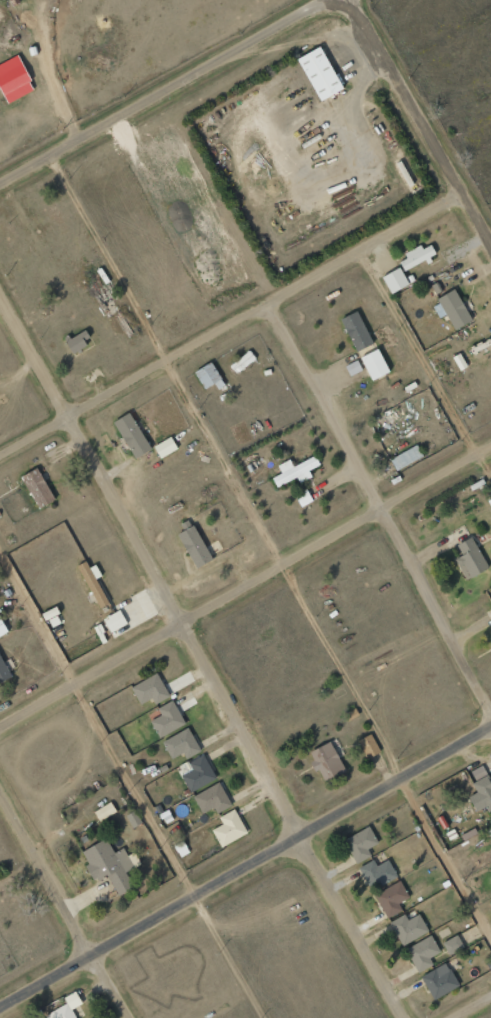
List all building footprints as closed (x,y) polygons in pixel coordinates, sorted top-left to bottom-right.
[(296,59),(320,101),(344,88),(320,46),(296,59)] [(35,89),(17,55),(0,64),(0,89),(7,103),(35,89)] [(430,243),(398,258),(404,271),(436,256),(430,243)] [(390,294),(409,285),(400,267),(382,277),(390,294)] [(439,318),(446,315),(455,330),(471,320),(455,290),(431,304),(439,318)] [(387,373),(358,310),(341,318),(370,381),(387,373)] [(90,345),(84,331),(65,339),(71,354),(90,345)] [(236,374),(256,358),(249,350),(230,366),(236,374)] [(203,389),(215,384),(217,389),(223,386),(212,362),(195,370),(203,389)] [(113,422),(135,459),(151,449),(129,413),(113,422)] [(397,421),(394,414),(377,420),(379,427),(397,421)] [(153,446),(160,459),(178,450),(171,437),(153,446)] [(423,457),(416,445),(390,459),(396,471),(423,457)] [(293,466),(290,459),(277,465),(281,473),(272,478),(276,487),(297,478),(299,483),(312,477),(309,470),(320,465),(315,456),(293,466)] [(53,501),(39,468),(23,475),(36,508),(53,501)] [(295,496),(301,507),(313,501),(307,490),(295,496)] [(212,558),(193,525),(177,534),(196,567),(212,558)] [(488,568),(471,537),(456,544),(462,555),(455,558),(466,579),(488,568)] [(76,566),(100,608),(109,602),(96,579),(102,576),(95,563),(89,567),(85,560),(76,566)] [(127,624),(119,609),(103,618),(110,632),(127,624)] [(10,677),(0,656),(0,682),(10,677)] [(169,696),(157,673),(131,687),(140,704),(152,698),(155,704),(169,696)] [(158,708),(161,715),(150,720),(159,737),(185,723),(173,700),(158,708)] [(342,714),(345,722),(359,716),(356,708),(342,714)] [(186,758),(200,752),(190,728),(162,739),(170,758),(184,753),(186,758)] [(358,739),(367,758),(381,751),(372,733),(358,739)] [(309,752),(314,760),(309,762),(315,771),(318,769),(325,782),(345,771),(329,741),(309,752)] [(178,767),(191,792),(216,779),(203,754),(178,767)] [(487,812),(490,810),(490,781),(487,774),(471,783),(476,792),(468,796),(476,811),(484,807),(487,812)] [(216,813),(231,805),(218,782),(193,796),(202,813),(213,807),(216,813)] [(93,811),(99,822),(116,812),(111,802),(93,811)] [(220,846),(247,834),(235,809),(219,816),(222,824),(212,829),(220,846)] [(125,816),(133,828),(142,823),(134,810),(125,816)] [(371,855),(367,848),(378,843),(369,826),(343,840),(356,863),(371,855)] [(82,851),(88,864),(85,865),(93,881),(107,875),(117,896),(139,885),(121,849),(113,852),(106,838),(82,851)] [(358,867),(369,890),(397,877),(388,860),(376,866),(373,860),(358,867)] [(402,910),(398,903),(408,898),(400,881),(374,893),(386,918),(402,910)] [(419,914),(408,920),(405,914),(389,922),(402,945),(428,931),(419,914)] [(449,956),(464,947),(457,934),(442,942),(449,956)] [(429,958),(440,952),(431,935),(405,949),(417,973),(433,965),(429,958)] [(421,975),(431,999),(458,987),(447,963),(421,975)] [(72,1009),(82,1004),(76,991),(63,998),(66,1004),(44,1015),(45,1017),(77,1017),(72,1009)]
